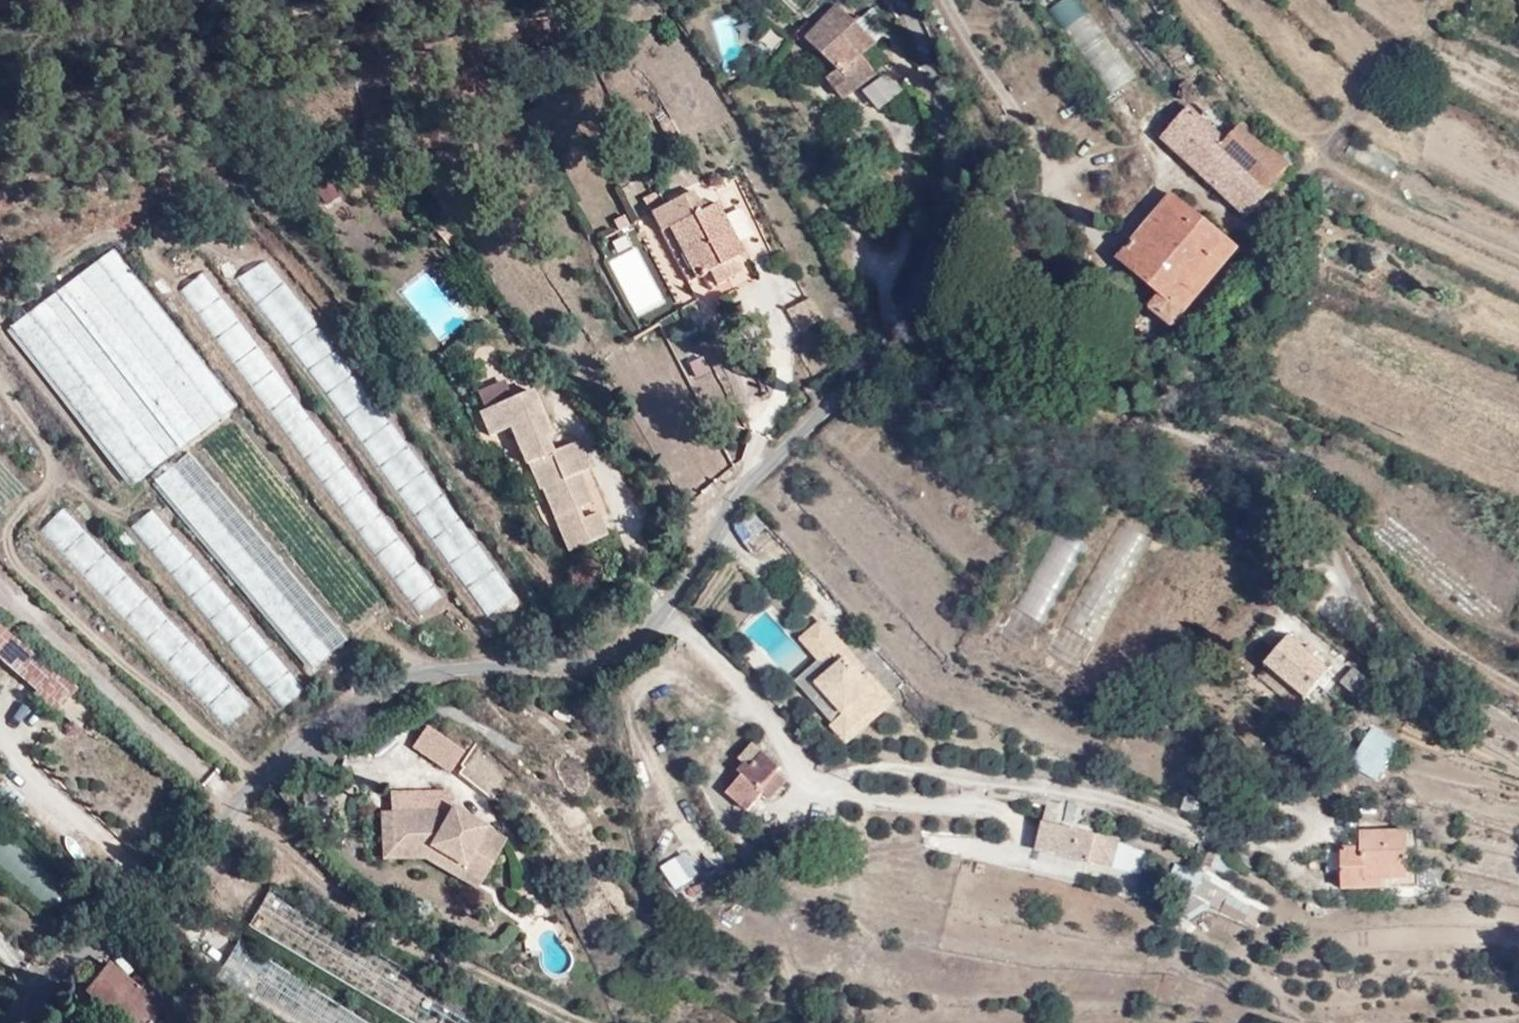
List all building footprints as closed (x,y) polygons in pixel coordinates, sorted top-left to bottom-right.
[(879,53),(863,39),(874,23),(847,0),(830,0),(805,29),(844,61),(835,72),(852,87),(879,53)] [(1047,8),(1109,95),(1136,76),(1082,0),(1059,0),(1047,8)] [(732,16),(713,20),(720,59),(739,56),(732,16)] [(1231,122),(1184,82),(1150,123),(1249,204),(1300,142),(1282,126),(1277,134),(1243,106),(1231,122)] [(704,264),(745,239),(684,141),(620,179),(667,258),(692,244),(704,264)] [(331,177),(314,189),(325,204),(342,191),(331,177)] [(1250,246),(1180,191),(1123,262),(1164,295),(1155,309),(1183,330),(1250,246)] [(600,240),(630,317),(662,305),(631,228),(600,240)] [(129,476),(232,390),(111,229),(6,311),(129,476)] [(785,308),(800,332),(823,317),(809,294),(785,308)] [(687,358),(693,376),(708,371),(702,353),(687,358)] [(539,412),(521,364),(467,385),(477,412),(494,406),(510,443),(515,441),(526,466),(531,463),(557,526),(598,510),(589,486),(573,492),(568,481),(584,473),(573,448),(585,443),(574,417),(541,430),(534,414),(539,412)] [(385,592),(226,406),(191,435),(351,621),(385,592)] [(310,654),(344,627),(186,440),(151,469),(310,654)] [(145,514),(130,525),(148,549),(163,538),(145,514)] [(11,627),(0,616),(0,638),(11,627)] [(819,618),(799,636),(817,658),(795,677),(847,742),(897,702),(819,618)] [(11,627),(0,638),(0,652),(41,694),(65,669),(43,647),(37,654),(11,627)] [(1313,707),(1336,672),(1288,639),(1265,672),(1313,707)] [(1340,677),(1350,689),(1364,678),(1354,665),(1340,677)] [(465,747),(429,723),(415,744),(451,767),(465,747)] [(1375,779),(1397,743),(1369,726),(1347,762),(1375,779)] [(752,741),(737,754),(742,761),(736,768),(742,772),(725,790),(748,809),(765,791),(772,795),(790,778),(779,769),(782,765),(752,741)] [(451,804),(451,788),(394,789),(394,809),(390,809),(392,844),(438,842),(463,857),(460,867),(481,878),(506,836),(451,804)] [(1094,830),(1101,807),(1047,796),(1035,851),(1088,863),(1112,868),(1119,842),(1094,830)] [(478,884),(481,878),(460,867),(463,857),(438,842),(392,844),(390,809),(382,809),(384,855),(426,854),(478,884)] [(1400,855),(1403,818),(1353,816),(1352,831),(1320,828),(1317,852),(1336,853),(1334,871),(1415,877),(1416,856),(1400,855)] [(693,849),(663,864),(675,888),(705,873),(693,849)] [(468,995),(264,870),(243,908),(428,1022),(452,1022),(468,995)] [(1196,876),(1188,902),(1258,924),(1266,898),(1196,876)] [(233,924),(210,962),(307,1022),(392,1022),(233,924)] [(140,953),(128,946),(121,956),(106,943),(83,974),(111,995),(140,953)] [(143,971),(150,962),(140,953),(111,995),(137,1017),(161,985),(143,971)]
